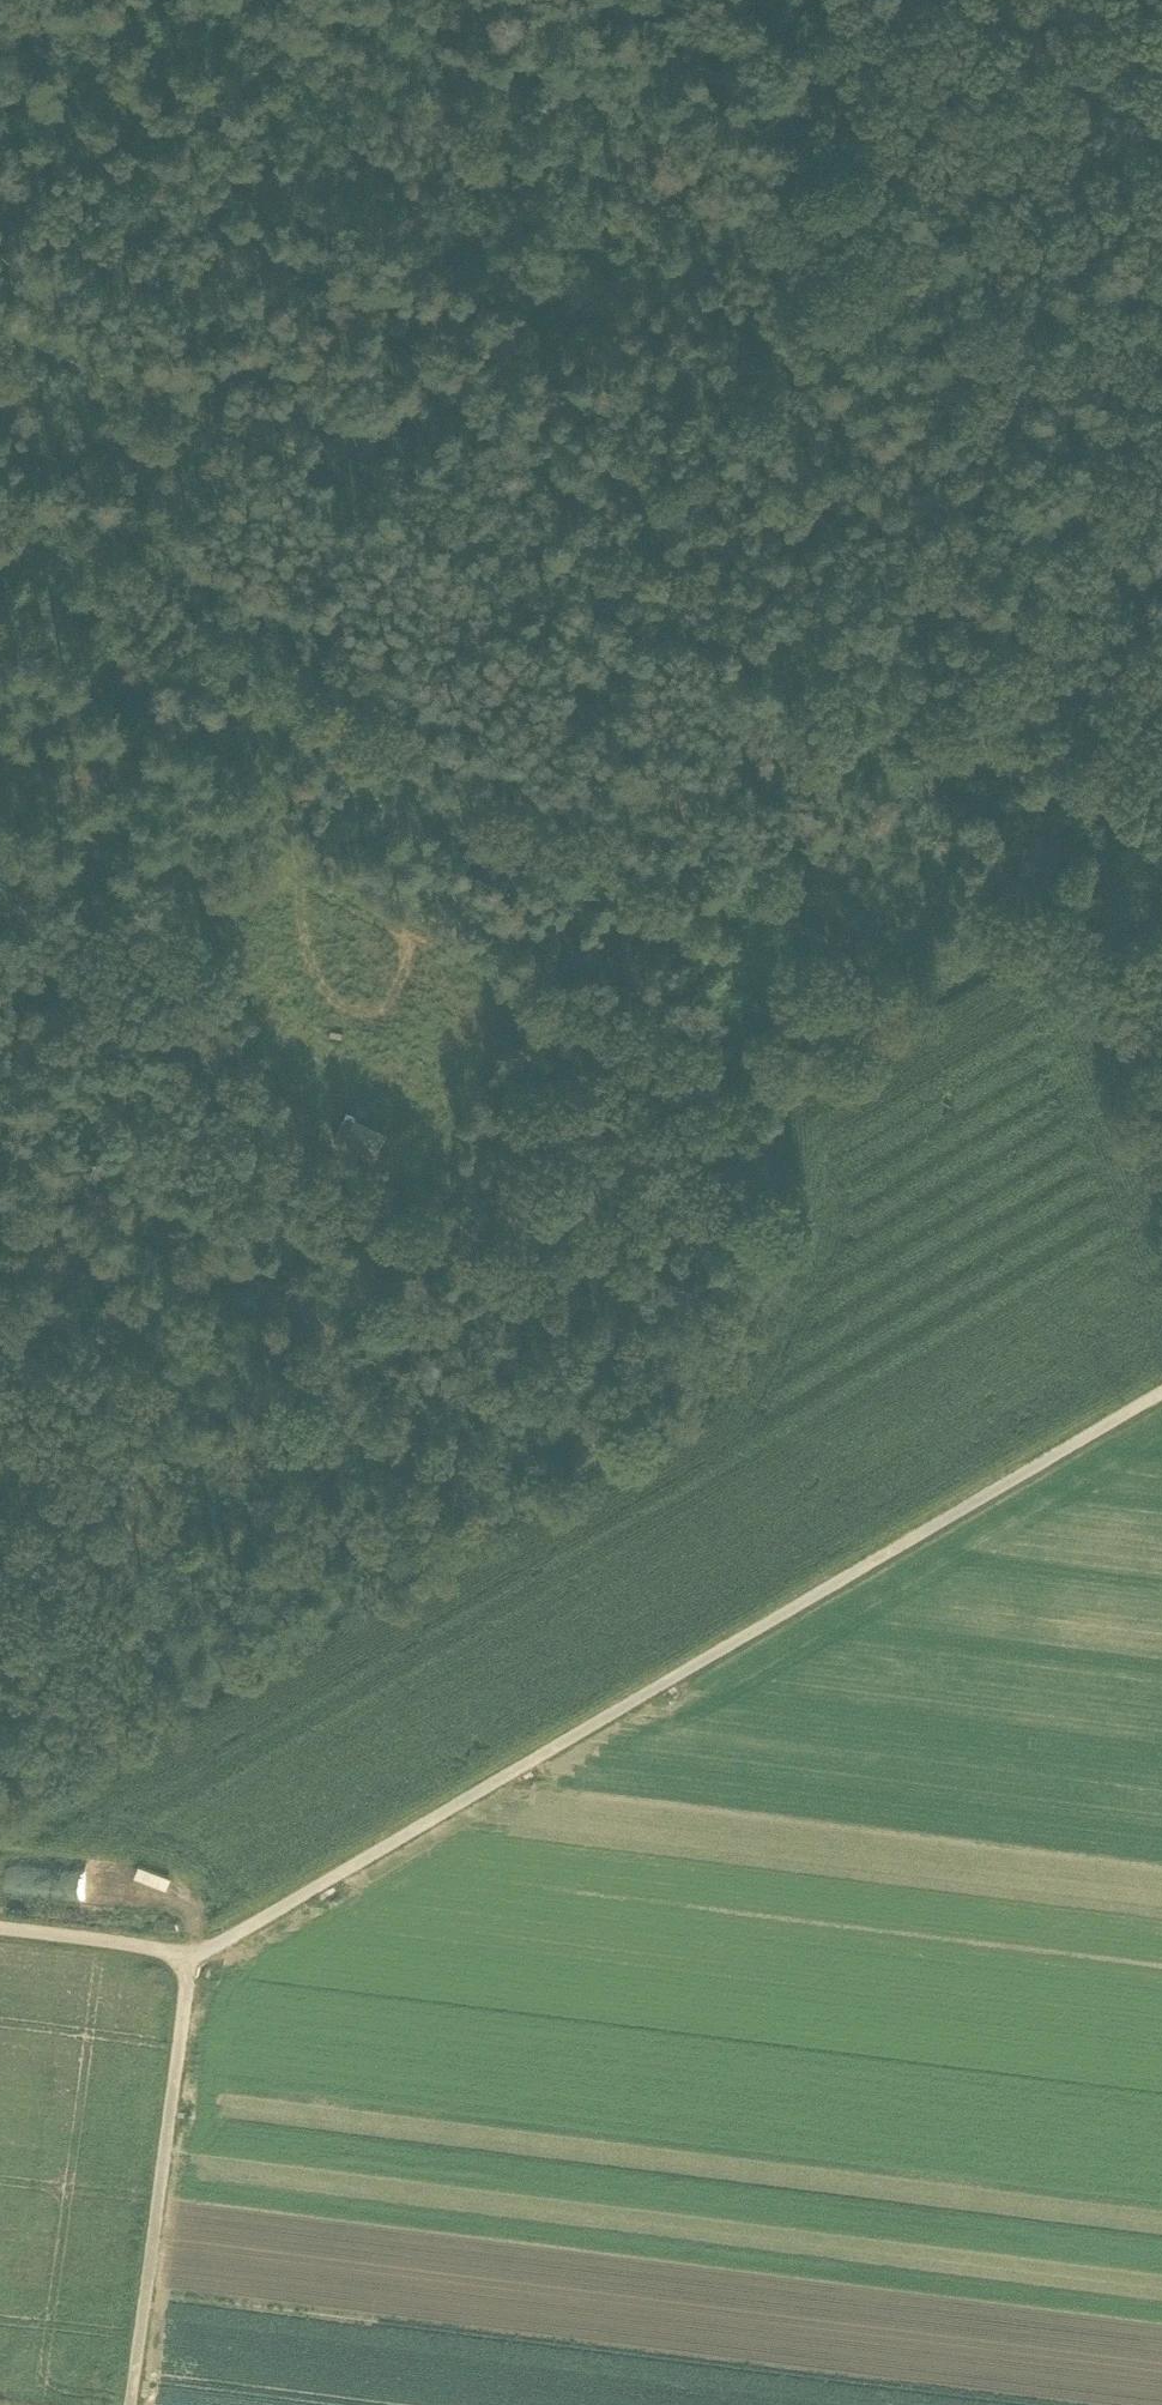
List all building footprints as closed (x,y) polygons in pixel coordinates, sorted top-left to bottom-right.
[(346,1110),(331,1141),(374,1161),(387,1133),(355,1119),(356,1115),(346,1110)]
